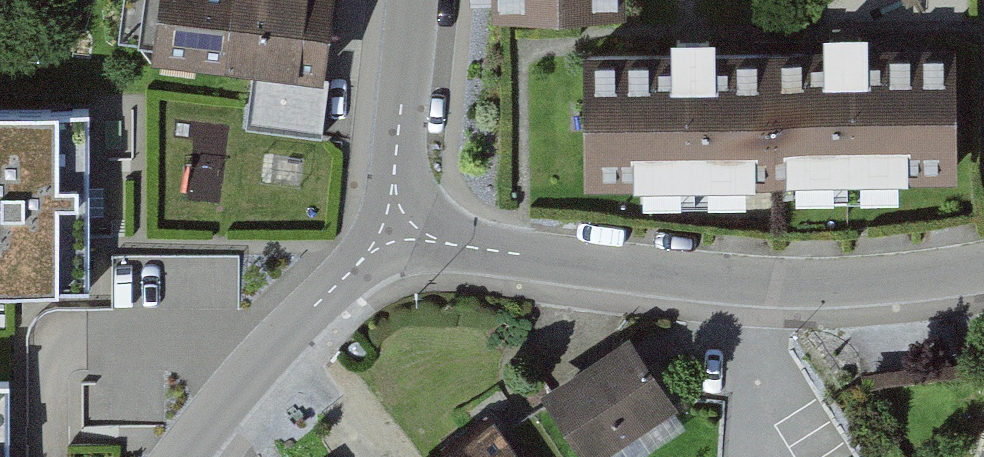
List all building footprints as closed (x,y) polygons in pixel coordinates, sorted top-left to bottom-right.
[(150,51),(324,74),(333,0),(156,0),(150,51)] [(688,56),(596,56),(596,182),(952,181),(952,55),(846,55),(688,56)] [(88,284),(88,200),(87,101),(0,102),(0,285),(88,284)] [(541,389),(586,456),(590,456),(672,403),(625,334),(541,389)] [(9,372),(3,372),(0,372),(0,456),(9,456),(9,372)] [(443,456),(515,456),(490,423),(443,456)]
